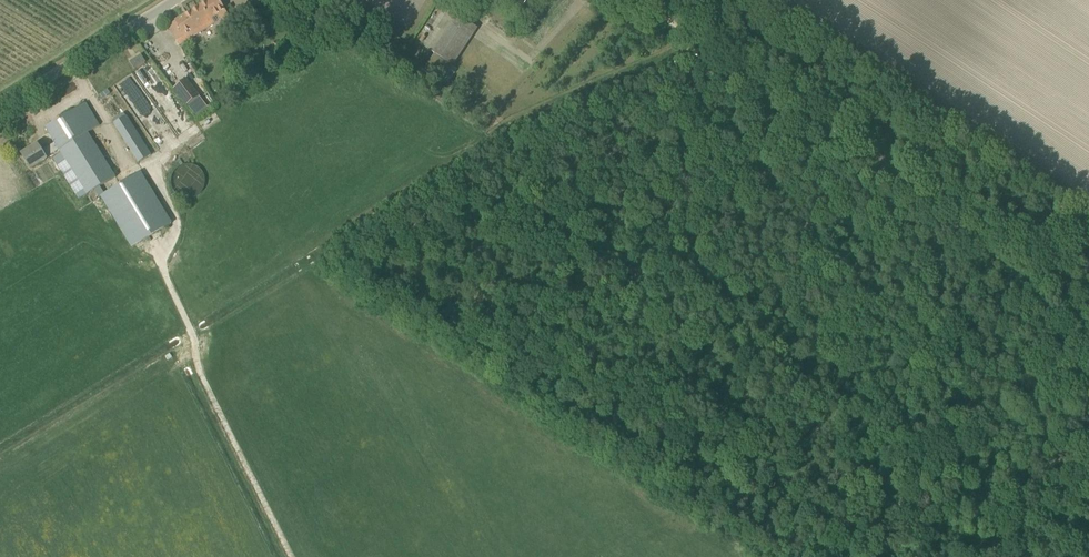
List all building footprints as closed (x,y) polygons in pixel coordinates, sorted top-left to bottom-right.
[(177,20),(188,39),(213,24),(210,19),(225,9),(219,0),(209,0),(177,20)] [(457,69),(453,66),(478,28),(458,15),(433,52),(435,54),(425,68),(448,83),(449,80),(451,82),(457,73),(455,71),(457,69)] [(274,43),(272,61),(285,62),(285,56),(286,50),(286,44),(274,43)] [(141,55),(130,62),(134,70),(146,63),(141,55)] [(185,77),(173,86),(186,104),(198,95),(185,77)] [(117,176),(89,132),(100,126),(86,103),(46,128),(55,143),(42,151),(38,144),(22,154),(31,168),(60,150),(63,154),(54,159),(80,199),(95,190),(100,186),(117,176)] [(151,154),(132,125),(126,116),(114,123),(138,162),(151,154)] [(105,195),(100,186),(95,190),(100,198),(101,197),(132,248),(173,223),(142,172),(105,195)]
